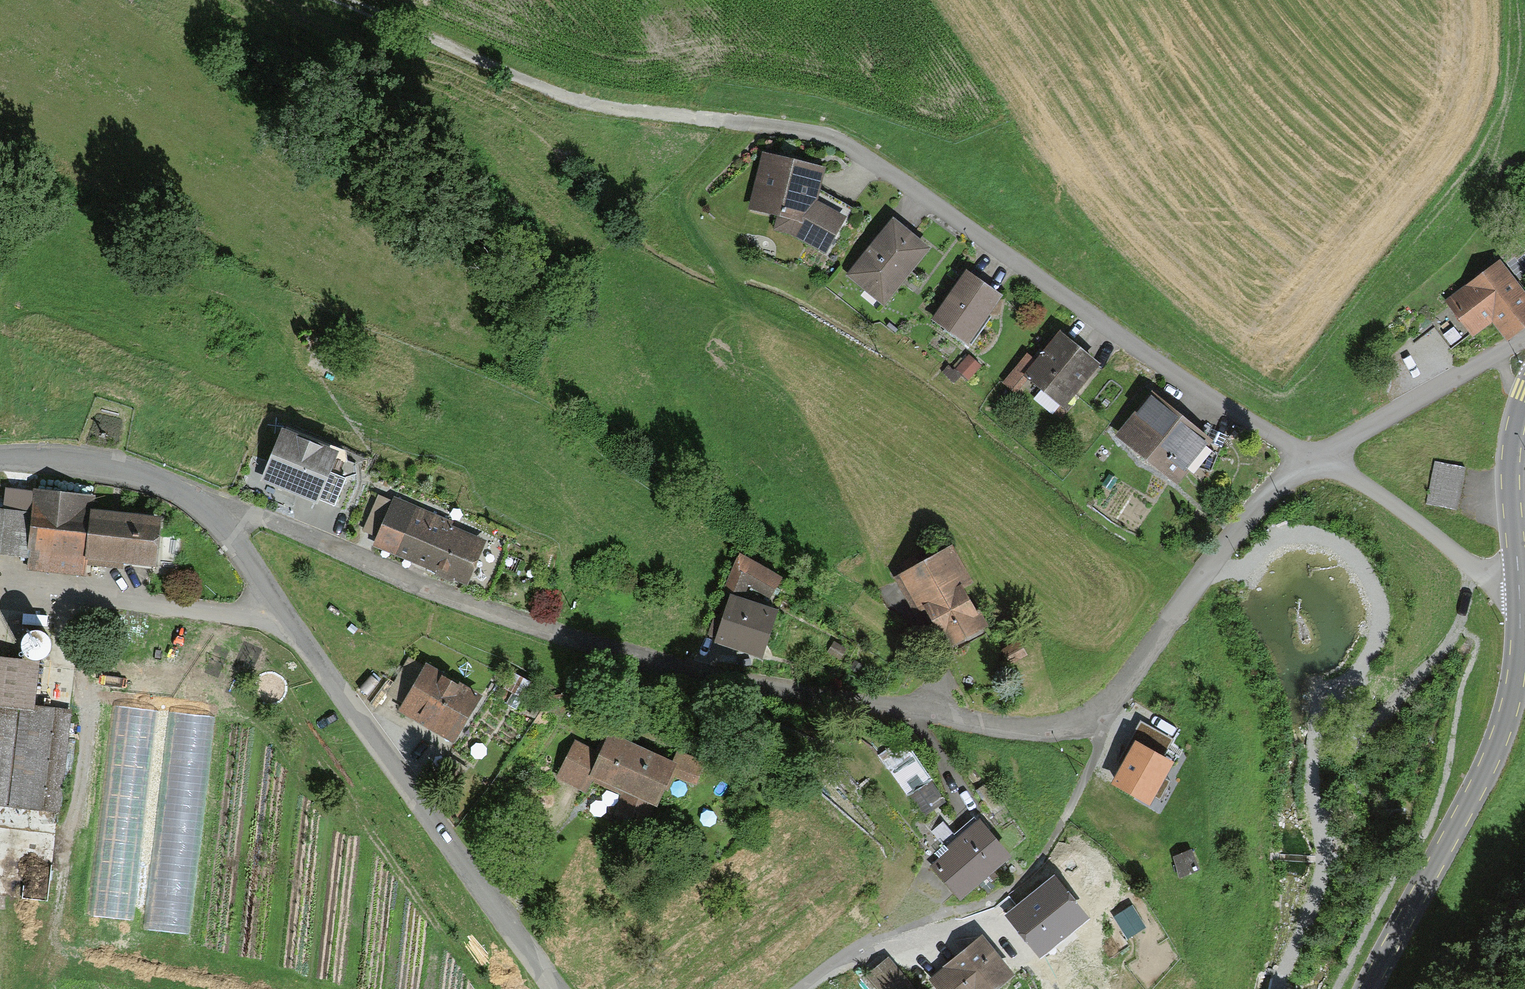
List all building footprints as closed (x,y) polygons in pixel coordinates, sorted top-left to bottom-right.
[(749,207),(782,214),(774,229),(825,256),(851,210),(816,191),(821,167),(760,154),(749,207)] [(932,254),(893,222),(848,276),(886,308),(932,254)] [(1442,304),(1466,334),(1486,319),(1501,338),(1524,320),(1524,305),(1494,265),(1442,304)] [(1004,301),(967,276),(933,325),(970,351),(1004,301)] [(1094,364),(1053,333),(1020,376),(1061,408),(1094,364)] [(1211,440),(1151,392),(1114,437),(1174,485),(1211,440)] [(334,452),(278,433),(261,484),(317,503),(334,452)] [(253,457),(247,475),(262,480),(268,462),(253,457)] [(1465,467),(1434,461),(1426,504),(1456,510),(1465,467)] [(6,553),(29,556),(28,568),(90,575),(91,560),(159,568),(165,522),(89,513),(90,501),(40,495),(37,515),(0,511),(0,602),(6,553)] [(486,538),(392,496),(371,543),(464,585),(486,538)] [(164,532),(162,564),(182,565),(184,533),(164,532)] [(945,555),(898,576),(932,650),(979,628),(945,555)] [(738,557),(721,589),(737,598),(746,582),(770,595),(778,579),(738,557)] [(773,617),(729,602),(714,644),(759,659),(773,617)] [(52,635),(46,636),(42,639),(39,644),(38,647),(38,652),(39,656),(42,660),(46,663),(51,664),(58,663),(62,660),(66,656),(67,651),(66,644),(63,640),(59,637),(57,635),(52,635)] [(1014,642),(996,652),(1004,666),(1022,655),(1014,642)] [(66,807),(77,709),(37,704),(42,663),(0,658),(0,799),(66,807)] [(473,698),(406,664),(383,711),(450,745),(473,698)] [(1117,765),(1124,769),(1113,788),(1150,810),(1173,769),(1162,763),(1174,742),(1141,724),(1117,765)] [(595,757),(566,744),(551,777),(582,792),(590,775),(651,803),(667,768),(603,739),(595,757)] [(972,827),(926,868),(956,901),(1002,860),(972,827)] [(1188,851),(1171,858),(1178,877),(1196,870),(1188,851)] [(1137,904),(1117,913),(1128,937),(1148,927),(1137,904)] [(928,980),(936,988),(1008,988),(1016,982),(980,938),(928,980)] [(861,978),(872,988),(908,988),(880,960),(861,978)]
